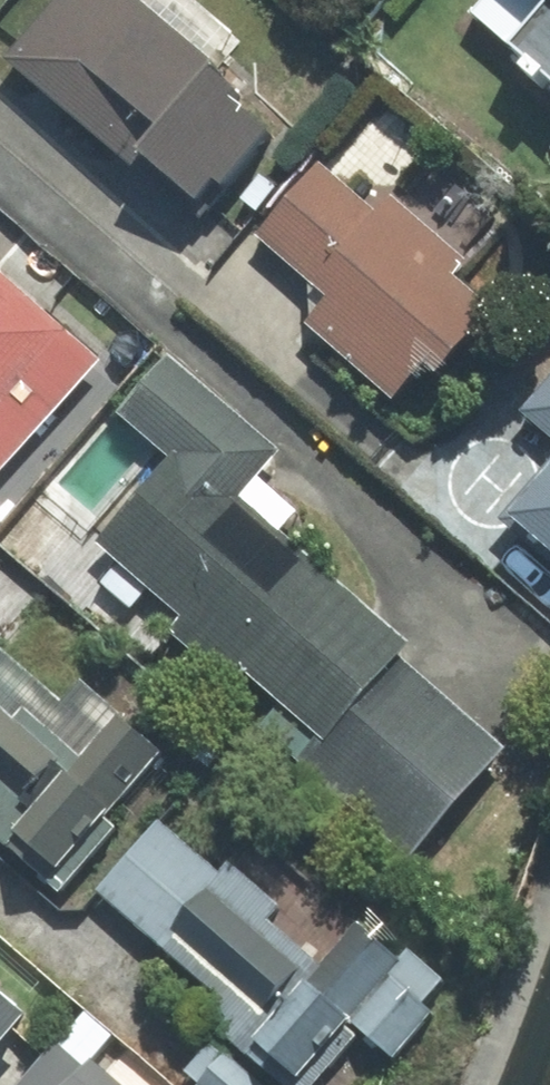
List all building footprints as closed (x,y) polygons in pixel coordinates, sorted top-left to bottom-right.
[(135,0),(62,0),(14,53),(206,225),(287,135),(135,0)] [(549,91),(549,0),(453,0),(549,91)] [(506,292),(341,152),(263,242),(336,305),(316,329),(407,407),(506,292)] [(4,498),(114,380),(0,274),(0,495),(4,498)] [(276,440),(173,356),(120,421),(161,455),(90,541),(325,733),(302,761),(408,848),(499,739),(403,660),(431,626),(247,476),(276,440)] [(531,399),(549,417),(549,378),(531,399)] [(516,529),(549,560),(549,493),(516,529)] [(0,658),(0,788),(109,872),(199,756),(97,677),(70,712),(0,658)] [(210,848),(143,931),(239,1008),(194,1064),(219,1084),(328,1084),(434,955),(376,908),(340,952),(210,848)] [(47,1017),(0,976),(0,1070),(47,1017)] [(73,1024),(18,1084),(141,1084),(73,1024)]
